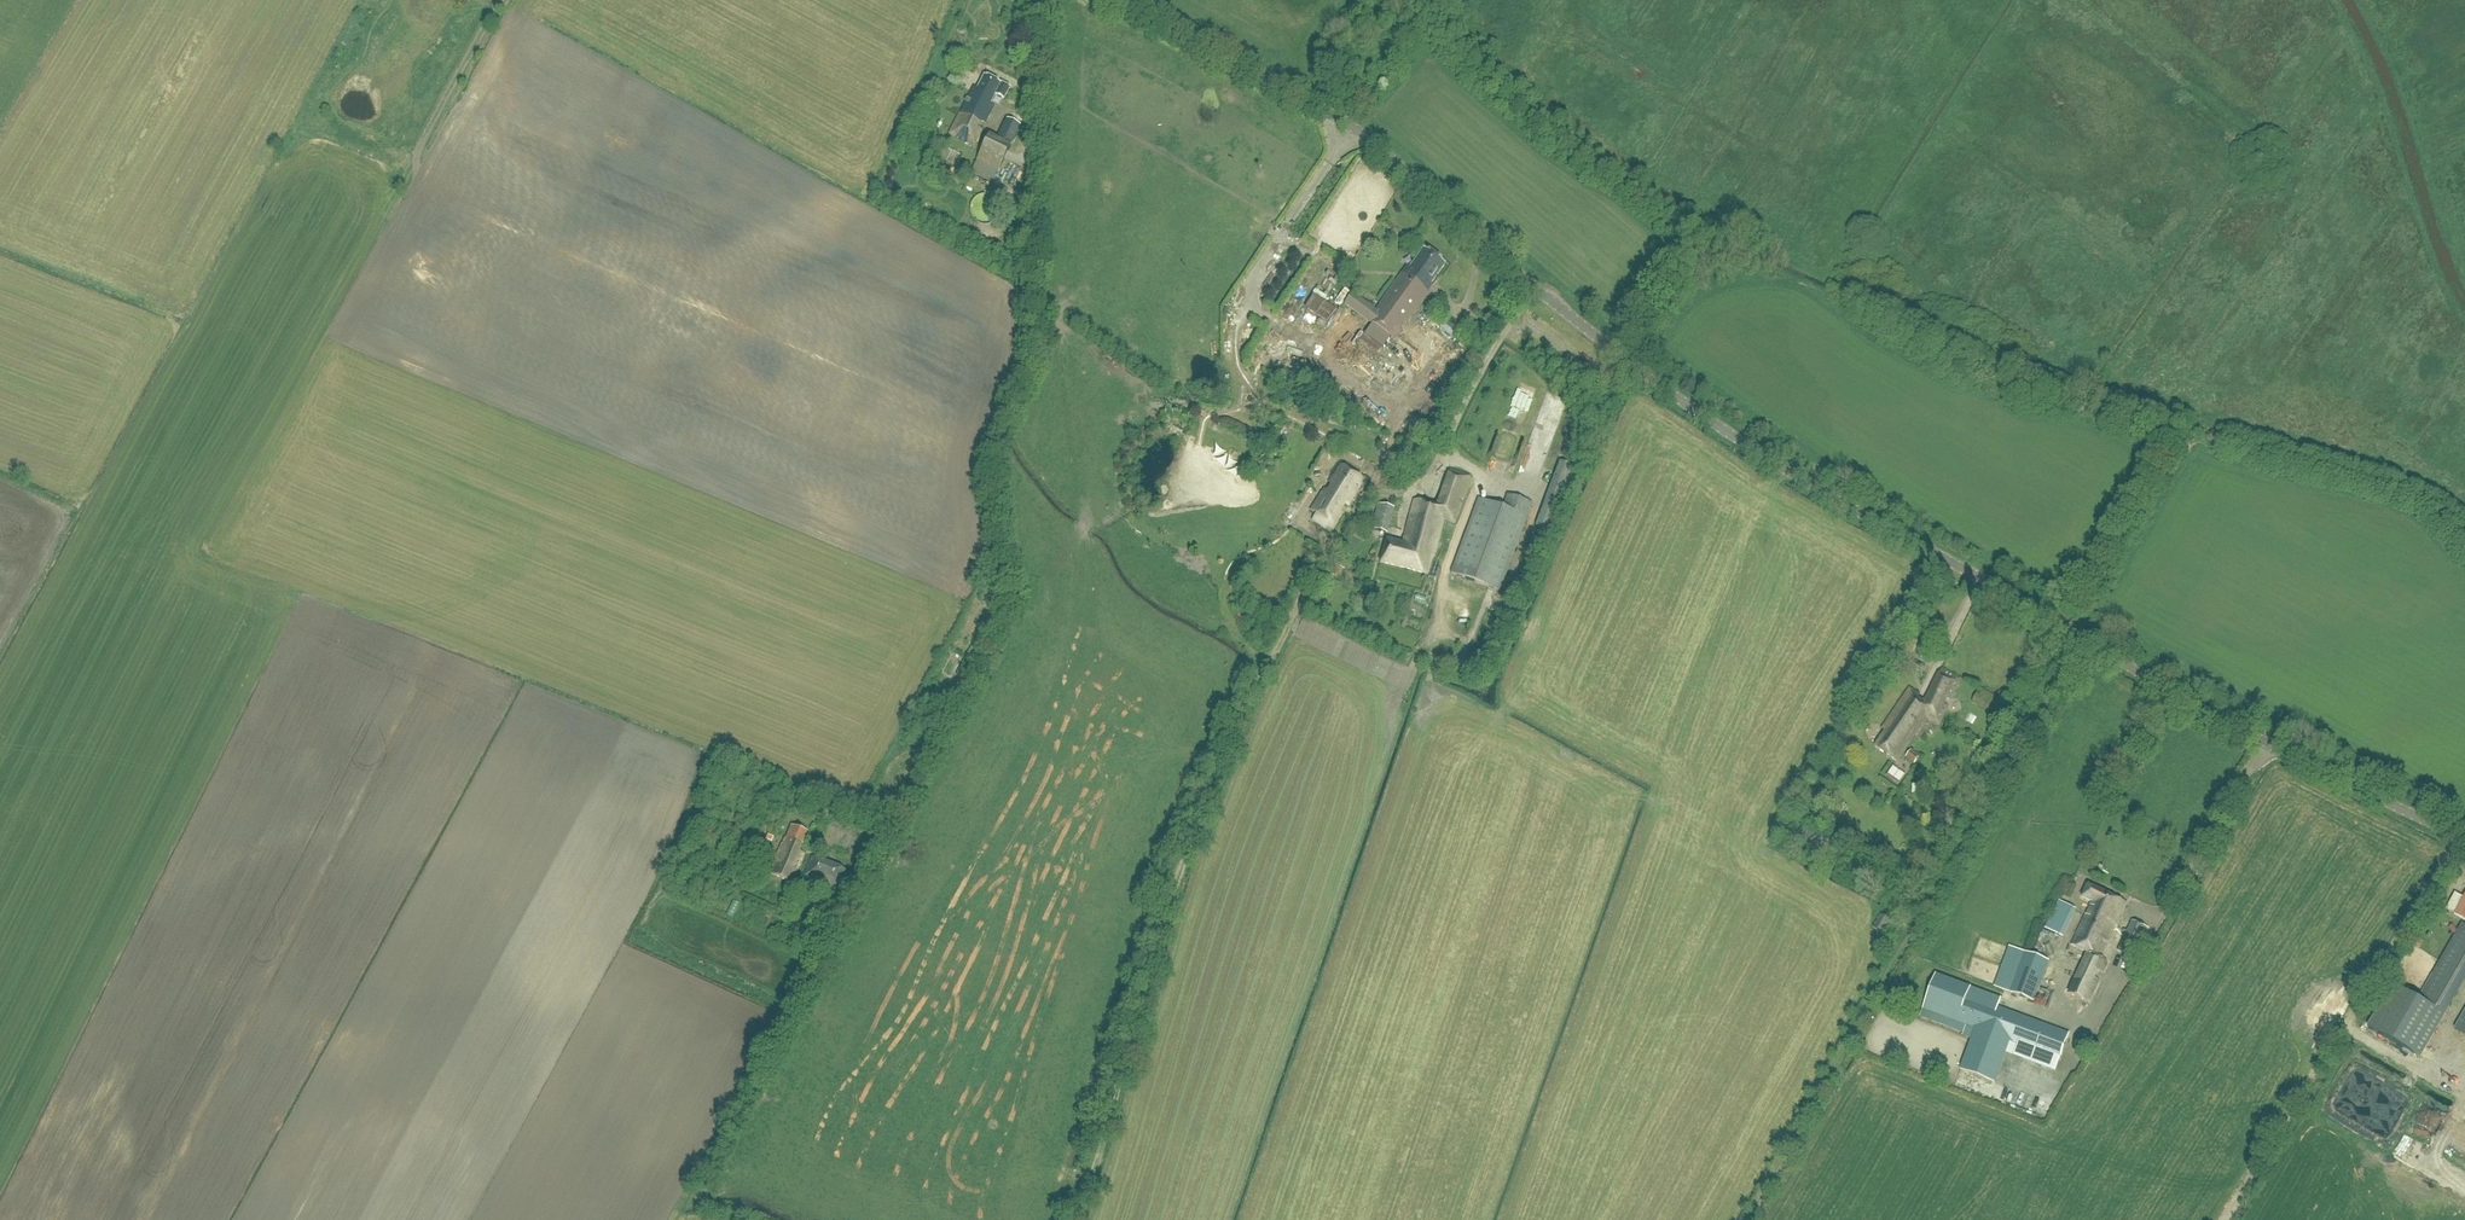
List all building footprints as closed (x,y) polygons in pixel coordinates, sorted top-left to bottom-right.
[(949,134),(974,146),(982,131),(976,128),(980,121),(985,124),(994,107),(990,105),(995,96),(1003,100),(1009,89),(984,76),(978,90),(973,87),(949,134)] [(970,173),(991,184),(1004,160),(1010,147),(1020,127),(1006,120),(996,141),(989,138),(970,173)] [(962,171),(968,160),(945,148),(939,159),(962,171)] [(1406,325),(1429,293),(1426,291),(1445,265),(1423,249),(1409,269),(1406,266),(1378,305),(1380,305),(1375,311),(1351,294),(1343,305),(1367,323),(1368,322),(1394,341),(1401,332),(1398,330),(1403,323),(1406,325)] [(1308,306),(1316,291),(1310,287),(1301,302),(1308,306)] [(1447,316),(1440,325),(1455,336),(1462,328),(1447,316)] [(1335,337),(1342,346),(1359,331),(1352,323),(1335,337)] [(1361,350),(1369,335),(1361,331),(1353,346),(1361,350)] [(1390,351),(1403,357),(1405,351),(1393,345),(1390,351)] [(1309,361),(1313,354),(1304,350),(1300,357),(1309,361)] [(1408,373),(1396,393),(1405,398),(1417,378),(1408,373)] [(1530,415),(1538,389),(1521,384),(1513,410),(1530,415)] [(1420,400),(1425,404),(1431,394),(1426,391),(1420,400)] [(1536,527),(1553,533),(1577,469),(1560,463),(1536,527)] [(1312,521),(1332,533),(1344,513),(1340,511),(1344,505),(1347,507),(1355,494),(1363,479),(1341,466),(1332,480),(1331,480),(1328,485),(1332,488),(1328,494),(1324,492),(1311,513),(1315,516),(1312,521)] [(1438,506),(1415,500),(1402,544),(1386,540),(1380,563),(1427,574),(1431,558),(1434,556),(1444,519),(1455,523),(1468,483),(1467,483),(1469,476),(1450,469),(1438,506)] [(1478,500),(1451,573),(1499,591),(1532,504),(1507,495),(1502,509),(1478,500)] [(1385,533),(1387,526),(1373,522),(1371,530),(1385,533)] [(1342,578),(1347,567),(1342,564),(1336,575),(1342,578)] [(1046,577),(1038,578),(1041,605),(1049,604),(1046,577)] [(1419,625),(1427,613),(1419,608),(1411,619),(1419,625)] [(949,666),(955,671),(967,659),(962,653),(949,666)] [(1926,720),(1939,726),(1948,707),(1943,705),(1946,698),(1951,700),(1960,679),(1941,669),(1923,710),(1915,707),(1920,695),(1911,689),(1883,729),(1887,731),(1876,748),(1898,762),(1926,720)] [(1920,757),(1912,750),(1906,758),(1915,765),(1920,757)] [(785,838),(769,875),(791,884),(795,874),(803,855),(798,853),(807,833),(791,827),(786,839),(785,838)] [(850,873),(811,857),(802,877),(841,894),(850,873)] [(2092,902),(2072,946),(2088,953),(2069,995),(2089,1004),(2099,982),(2093,980),(2097,973),(2102,974),(2106,966),(2104,959),(2101,958),(2127,903),(2088,885),(2082,898),(2092,902)] [(2463,899),(2454,915),(2464,921),(2464,896),(2463,899)] [(2073,910),(2059,903),(2046,930),(2060,937),(2073,910)] [(1892,922),(1881,915),(1873,928),(1884,936),(1892,922)] [(2132,922),(2119,952),(2135,959),(2148,929),(2132,922)] [(2462,924),(2417,997),(2392,982),(2367,1023),(2420,1055),(2444,1015),(2464,981),(2464,925),(2462,924)] [(2049,962),(2026,954),(2011,993),(2034,1002),(2049,962)] [(2000,1000),(1937,976),(1921,1018),(1965,1034),(1964,1036),(1972,1039),(1961,1070),(1995,1083),(2005,1054),(2055,1072),(2069,1034),(1997,1008),(2000,1000)] [(2455,1030),(2464,1036),(2464,1014),(2455,1030)]
